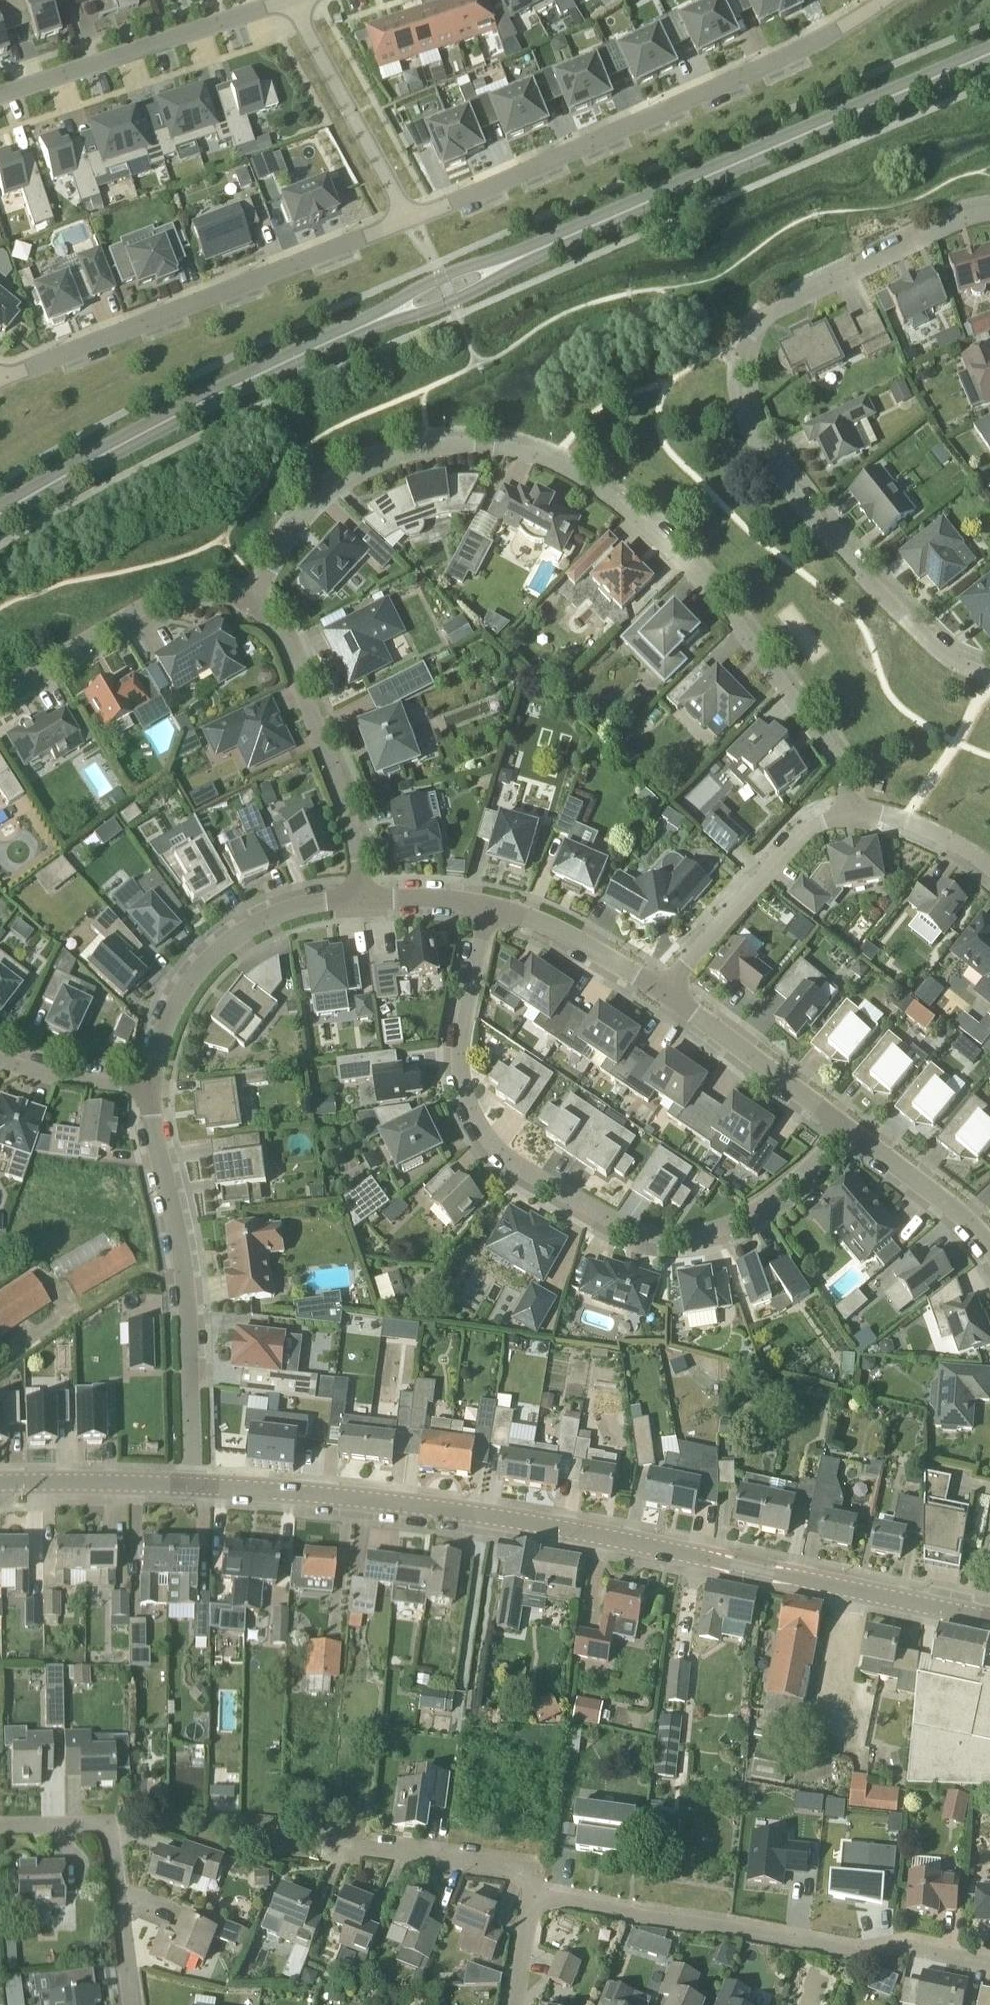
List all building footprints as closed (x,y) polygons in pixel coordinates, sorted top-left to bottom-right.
[(9,23),(1,0),(0,0),(0,26),(9,23)] [(9,23),(28,16),(31,24),(37,40),(62,32),(61,31),(56,18),(53,19),(47,0),(1,0),(9,23)] [(118,13),(138,7),(136,0),(113,0),(118,13)] [(465,1),(477,39),(497,32),(493,18),(487,0),(466,0),(465,1)] [(493,18),(497,32),(502,45),(515,38),(518,37),(510,22),(507,17),(510,15),(513,20),(533,9),(536,16),(537,16),(528,0),(503,0),(508,10),(496,16),(493,18)] [(537,16),(556,6),(562,18),(568,14),(575,10),(577,9),(571,0),(528,0),(537,16)] [(701,10),(719,46),(739,37),(732,21),(729,15),(740,10),(735,0),(721,0),(721,1),(701,10)] [(740,10),(750,5),(761,26),(780,17),(781,16),(773,0),(735,0),(740,10)] [(781,16),(780,17),(782,20),(802,10),(799,3),(801,2),(800,0),(773,0),(781,16)] [(465,1),(445,7),(458,45),(477,39),(465,1)] [(445,7),(426,13),(438,51),(458,45),(445,7)] [(678,12),(667,18),(678,40),(689,35),(699,56),(719,46),(701,10),(682,20),(678,12)] [(426,13),(406,20),(419,58),(438,51),(426,13)] [(659,31),(639,40),(657,76),(677,67),(667,45),(678,40),(667,18),(655,24),(659,31)] [(406,20),(387,26),(400,64),(419,58),(406,20)] [(369,40),(366,41),(370,53),(373,52),(379,71),(400,64),(387,26),(367,33),(369,40)] [(616,43),(605,48),(615,70),(627,64),(637,86),(657,76),(639,40),(620,50),(616,43)] [(597,60),(577,68),(591,106),(612,97),(602,75),(615,70),(605,48),(593,53),(597,60)] [(469,58),(473,69),(485,65),(481,54),(469,58)] [(553,69),(542,74),(551,97),(562,92),(571,114),(591,106),(577,68),(556,77),(553,69)] [(444,69),(431,72),(435,84),(447,81),(444,69)] [(236,89),(216,95),(223,114),(231,141),(235,151),(254,144),(245,117),(278,107),(270,84),(256,89),(250,71),(232,77),(236,89)] [(533,86),(513,94),(528,132),(548,123),(539,101),(551,97),(542,74),(530,79),(533,86)] [(471,86),(460,91),(466,105),(478,100),(476,95),(472,86),(471,86)] [(192,90),(179,95),(195,143),(215,137),(218,145),(231,141),(223,114),(210,118),(201,91),(193,94),(192,90)] [(490,95),(478,100),(487,123),(498,118),(501,125),(507,140),(528,132),(513,94),(493,103),(490,95)] [(167,131),(155,135),(163,160),(177,155),(175,150),(195,143),(179,95),(166,99),(167,103),(159,105),(167,131)] [(487,123),(478,100),(466,105),(469,112),(449,120),(464,158),(465,157),(485,149),(478,134),(476,127),(487,123)] [(124,113),(110,118),(126,166),(147,159),(150,169),(164,164),(163,160),(155,135),(141,139),(133,114),(125,117),(124,113)] [(446,113),(406,129),(408,133),(416,148),(418,151),(435,144),(438,153),(436,153),(440,164),(442,163),(445,169),(466,161),(465,157),(464,158),(449,120),(446,113)] [(106,173),(126,166),(110,118),(97,122),(98,125),(90,128),(99,153),(86,157),(95,183),(108,178),(106,173)] [(57,135),(39,141),(52,181),(70,175),(80,204),(89,202),(100,198),(95,183),(86,157),(81,140),(61,147),(57,135)] [(0,154),(0,187),(3,197),(21,191),(33,228),(53,221),(31,156),(12,163),(8,151),(0,154)] [(272,154),(250,162),(257,183),(280,174),(272,154)] [(252,186),(245,171),(234,175),(240,191),(252,186)] [(284,205),(281,206),(288,224),(290,223),(293,229),(309,223),(310,224),(321,220),(321,218),(337,212),(335,206),(337,204),(331,187),(328,181),(311,187),(309,182),(293,189),(295,193),(281,199),(284,205)] [(100,198),(89,202),(92,213),(103,210),(100,198)] [(227,214),(191,228),(205,264),(206,263),(205,259),(248,242),(249,246),(251,246),(245,230),(259,225),(249,200),(225,210),(227,214)] [(123,245),(108,251),(122,285),(135,280),(138,287),(155,280),(157,285),(174,278),(173,274),(175,273),(172,266),(185,261),(172,226),(152,234),(156,244),(127,256),(123,245)] [(986,287),(989,286),(989,248),(949,260),(959,295),(971,291),(973,295),(977,296),(981,296),(986,291),(986,287)] [(2,268),(0,271),(0,276),(6,281),(12,273),(7,256),(0,250),(0,266),(2,268)] [(35,294),(32,295),(36,306),(40,305),(48,325),(52,324),(53,327),(64,323),(63,319),(80,313),(77,305),(94,298),(115,290),(105,263),(99,250),(76,259),(81,273),(67,279),(66,277),(50,284),(36,289),(34,290),(35,294)] [(18,275),(23,290),(34,285),(29,271),(18,275)] [(948,303),(932,271),(916,278),(915,277),(902,283),(903,285),(888,292),(904,325),(910,322),(913,330),(929,322),(925,315),(948,303)] [(1,331),(5,334),(16,319),(13,316),(17,311),(4,300),(11,292),(0,282),(0,332),(1,331)] [(989,333),(989,315),(967,324),(974,340),(989,333)] [(837,350),(859,340),(849,317),(813,335),(810,330),(793,339),(795,343),(781,350),(779,356),(779,363),(782,368),(787,372),(793,374),(807,368),(812,379),(843,364),(837,350)] [(885,330),(860,342),(862,347),(868,359),(893,347),(885,330)] [(941,351),(954,346),(949,333),(936,338),(941,351)] [(963,358),(972,380),(975,380),(985,403),(985,404),(989,402),(989,347),(963,358)] [(893,400),(909,393),(905,383),(889,390),(893,400)] [(867,399),(803,429),(811,444),(817,441),(830,467),(871,448),(860,423),(875,416),(867,399)] [(974,427),(989,451),(989,419),(974,427)] [(885,536),(915,512),(880,469),(850,493),(863,508),(860,510),(870,523),(873,521),(885,536)] [(431,486),(430,482),(423,483),(415,485),(408,488),(401,490),(394,493),(388,496),(381,500),(374,504),(368,508),(369,509),(399,535),(401,534),(404,536),(408,539),(412,540),(416,539),(420,537),(423,534),(425,530),(426,527),(425,523),(432,522),(438,520),(445,519),(451,518),(452,510),(465,509),(473,495),(481,479),(482,478),(474,478),(467,477),(460,478),(452,478),(445,479),(438,480),(438,484),(431,486)] [(533,503),(506,489),(491,515),(521,531),(523,534),(525,537),(528,539),(532,541),(536,543),(539,543),(542,543),(544,543),(561,552),(578,520),(552,506),(554,501),(552,499),(553,497),(542,492),(541,494),(539,493),(533,503)] [(966,570),(953,553),(963,545),(944,520),(900,555),(914,573),(921,568),(940,591),(966,570)] [(341,583),(369,553),(343,529),(318,556),(315,554),(300,570),(305,575),(302,579),(302,586),(312,596),(320,596),(336,578),(341,583)] [(476,575),(492,545),(470,534),(455,563),(469,571),(476,575)] [(383,571),(397,556),(384,544),(370,558),(383,571)] [(618,556),(611,549),(592,568),(599,574),(593,580),(603,590),(601,592),(611,602),(613,600),(623,610),(653,580),(623,550),(618,556)] [(576,585),(588,573),(579,565),(567,577),(576,585)] [(963,601),(989,635),(989,580),(963,601)] [(384,667),(372,642),(400,627),(388,602),(325,633),(335,652),(336,651),(342,663),(341,664),(351,684),(384,667)] [(666,618),(655,608),(623,639),(666,682),(687,661),(676,651),(682,645),(685,649),(687,647),(701,633),(675,609),(666,618)] [(463,617),(442,628),(453,647),(473,636),(463,617)] [(175,691),(196,679),(211,670),(219,683),(241,670),(232,655),(236,652),(218,621),(200,632),(200,633),(178,646),(178,645),(155,658),(175,691)] [(753,705),(718,669),(703,684),(693,674),(668,699),(678,710),(683,705),(705,727),(718,715),(730,727),(753,705)] [(167,711),(145,672),(114,690),(109,681),(103,685),(100,682),(96,681),(92,683),(91,687),(92,691),(86,695),(106,730),(130,716),(128,714),(135,710),(144,724),(167,711)] [(278,727),(267,703),(204,732),(213,750),(238,737),(253,767),(292,749),(281,726),(278,727)] [(396,713),(393,704),(382,708),(385,718),(361,727),(367,744),(366,744),(371,759),(373,759),(379,775),(385,773),(386,777),(399,772),(398,768),(419,761),(412,744),(416,743),(410,727),(406,728),(400,712),(396,713)] [(47,724),(44,719),(43,717),(31,724),(28,721),(24,720),(20,723),(18,727),(19,731),(8,737),(26,767),(50,752),(55,761),(82,745),(64,714),(47,724)] [(184,739),(193,733),(194,732),(184,715),(173,721),(184,739)] [(771,733),(761,722),(727,756),(737,766),(731,772),(744,786),(755,775),(763,783),(766,780),(778,796),(790,788),(792,790),(803,777),(804,777),(808,774),(795,757),(794,758),(784,746),(789,741),(776,727),(771,733)] [(86,727),(78,731),(86,743),(93,738),(86,727)] [(174,762),(200,749),(193,733),(184,739),(174,762)] [(23,796),(9,773),(0,778),(0,792),(8,805),(23,796)] [(277,803),(269,784),(255,789),(262,808),(277,803)] [(434,825),(429,799),(428,798),(392,805),(400,840),(391,841),(396,865),(411,862),(412,865),(429,862),(428,858),(443,855),(436,824),(434,825)] [(570,838),(584,806),(569,799),(555,832),(570,838)] [(127,826),(141,816),(134,806),(120,816),(127,826)] [(243,883),(245,887),(257,880),(256,878),(267,873),(266,871),(279,866),(274,855),(278,854),(269,832),(265,833),(255,808),(237,815),(247,840),(225,849),(228,855),(222,857),(234,878),(236,877),(239,884),(243,883)] [(502,817),(486,812),(478,840),(493,844),(490,855),(507,860),(506,865),(526,870),(530,856),(534,857),(544,823),(520,816),(519,821),(502,816),(502,817)] [(333,856),(316,814),(298,822),(285,826),(284,822),(271,827),(280,850),(292,845),(294,849),(301,868),(333,856)] [(746,837),(727,819),(730,816),(729,816),(728,817),(729,817),(721,825),(712,817),(701,829),(728,854),(738,843),(740,844),(746,837)] [(226,876),(203,836),(203,837),(203,838),(190,845),(188,843),(170,853),(159,860),(179,888),(180,888),(180,887),(183,885),(193,903),(202,898),(206,905),(205,905),(205,906),(220,897),(219,896),(209,880),(223,872),(225,877),(226,876)] [(878,848),(877,844),(861,847),(861,845),(845,848),(846,851),(830,854),(832,865),(822,867),(809,884),(804,880),(792,896),(817,916),(829,900),(821,894),(828,886),(836,884),(837,891),(884,882),(880,861),(883,859),(882,850),(878,848)] [(593,853),(591,857),(566,846),(553,876),(565,881),(563,886),(562,887),(580,895),(581,894),(583,889),(595,894),(608,864),(606,863),(608,859),(593,853)] [(61,888),(77,876),(62,859),(48,870),(61,888)] [(671,878),(662,879),(662,878),(659,875),(656,874),(653,874),(650,875),(647,877),(646,880),(645,883),(637,885),(621,875),(604,903),(621,913),(623,911),(642,923),(643,924),(678,918),(678,917),(693,900),(695,902),(711,884),(687,862),(671,878)] [(156,949),(178,929),(170,920),(182,910),(155,872),(134,888),(145,903),(128,918),(156,949)] [(939,888),(929,879),(909,903),(920,912),(918,914),(944,936),(957,920),(954,918),(967,902),(960,896),(959,892),(954,888),(951,889),(943,883),(939,888)] [(136,989),(142,983),(142,979),(144,977),(130,963),(142,950),(107,911),(90,928),(108,945),(88,967),(123,999),(133,989),(136,989)] [(983,917),(954,953),(987,980),(977,992),(989,1002),(989,923),(983,917)] [(801,918),(795,926),(809,937),(816,929),(801,918)] [(431,939),(430,936),(420,937),(421,941),(406,943),(406,946),(397,947),(400,968),(393,969),(393,967),(374,970),(379,1000),(398,998),(395,979),(438,974),(434,939),(431,939)] [(757,959),(735,941),(726,952),(724,950),(717,958),(720,960),(710,972),(733,990),(740,981),(744,984),(743,986),(755,995),(771,974),(756,961),(757,959)] [(860,954),(872,964),(881,953),(868,943),(860,954)] [(333,996),(346,994),(346,993),(363,991),(358,960),(343,962),(342,952),(329,954),(328,950),(325,951),(324,947),(311,949),(312,953),(309,953),(311,974),(301,975),(304,994),(332,990),(333,996)] [(83,1024),(90,1008),(87,1007),(88,1005),(76,999),(82,985),(69,978),(76,963),(60,948),(50,969),(55,972),(42,1000),(56,1006),(46,1027),(48,1028),(47,1031),(63,1038),(64,1036),(73,1040),(80,1023),(83,1024)] [(21,992),(18,990),(22,986),(8,975),(16,965),(0,953),(0,1013),(7,1004),(10,1006),(21,992)] [(841,993),(801,960),(775,992),(789,1004),(776,1020),(798,1038),(808,1026),(812,1029),(841,993)] [(531,1009),(554,976),(549,973),(551,970),(540,963),(538,965),(534,963),(526,974),(512,965),(491,997),(515,1013),(522,1003),(531,1009)] [(860,963),(851,972),(861,981),(869,971),(860,963)] [(557,1042),(558,1042),(573,1020),(559,1011),(573,989),(569,986),(571,983),(560,976),(558,979),(554,976),(531,1009),(541,1016),(534,1026),(552,1038),(547,1046),(552,1049),(557,1042)] [(279,1005),(244,978),(245,977),(244,977),(236,987),(238,989),(229,1000),(227,998),(217,1011),(220,1013),(212,1023),(214,1024),(209,1035),(204,1046),(229,1053),(237,1042),(245,1048),(279,1005)] [(938,1001),(923,988),(915,998),(930,1011),(938,1001)] [(904,994),(897,1003),(907,1012),(915,1003),(904,994)] [(372,997),(356,999),(359,1019),(375,1017),(372,997)] [(849,1064),(879,1028),(848,1002),(811,1046),(832,1063),(839,1055),(849,1064)] [(906,1017),(927,1032),(936,1019),(916,1004),(906,1017)] [(573,1020),(558,1042),(582,1058),(589,1048),(598,1054),(620,1021),(616,1018),(618,1015),(607,1008),(605,1011),(601,1008),(586,1029),(573,1020)] [(401,1021),(383,1024),(386,1046),(404,1043),(401,1021)] [(625,1024),(620,1021),(598,1054),(608,1061),(601,1071),(625,1087),(640,1065),(626,1056),(640,1035),(636,1032),(638,1029),(627,1021),(625,1024)] [(891,1095),(914,1068),(903,1059),(910,1050),(890,1034),(853,1078),(874,1095),(881,1087),(891,1095)] [(959,1056),(969,1043),(960,1036),(950,1049),(959,1056)] [(398,1067),(396,1053),(337,1061),(340,1085),(376,1080),(379,1104),(406,1100),(406,1096),(422,1094),(421,1089),(424,1089),(422,1076),(420,1076),(419,1072),(400,1074),(399,1067),(398,1067)] [(665,1099),(688,1066),(683,1063),(685,1060),(674,1053),(672,1056),(668,1053),(653,1074),(640,1065),(625,1087),(649,1103),(656,1093),(665,1099)] [(555,1077),(531,1061),(521,1054),(510,1071),(500,1064),(489,1079),(502,1088),(497,1096),(515,1108),(514,1110),(526,1119),(555,1077)] [(952,1082),(932,1065),(895,1110),(916,1127),(923,1118),(934,1127),(967,1086),(956,1077),(952,1082)] [(692,1069),(688,1066),(665,1099),(675,1106),(668,1116),(692,1132),(707,1110),(693,1101),(707,1080),(703,1077),(705,1074),(694,1066),(692,1069)] [(243,1088),(269,1085),(267,1070),(241,1074),(243,1088)] [(236,1097),(234,1087),(205,1091),(206,1100),(197,1101),(200,1124),(209,1123),(210,1132),(240,1128),(238,1118),(244,1117),(241,1097),(236,1097)] [(604,1117),(581,1101),(571,1095),(560,1112),(550,1105),(539,1121),(552,1129),(547,1137),(565,1149),(564,1152),(575,1159),(604,1117)] [(989,1147),(989,1110),(974,1097),(937,1141),(961,1161),(968,1153),(978,1161),(989,1147)] [(13,1152),(5,1177),(22,1183),(38,1137),(36,1137),(44,1113),(0,1098),(0,1147),(13,1152)] [(725,1155),(755,1111),(750,1108),(752,1105),(741,1098),(739,1101),(735,1098),(720,1119),(707,1110),(692,1132),(712,1146),(712,1151),(723,1158),(725,1155)] [(115,1138),(117,1126),(114,1126),(116,1111),(84,1107),(80,1138),(66,1136),(66,1140),(51,1138),(49,1156),(78,1160),(80,1149),(110,1153),(112,1138),(115,1138)] [(415,1119),(409,1108),(374,1112),(385,1133),(380,1135),(398,1171),(402,1169),(404,1173),(424,1163),(422,1160),(442,1150),(441,1146),(444,1144),(438,1131),(434,1132),(425,1114),(415,1119)] [(759,1114),(755,1111),(725,1155),(758,1177),(773,1155),(760,1146),(774,1125),(770,1122),(772,1119),(761,1111),(759,1114)] [(611,1146),(623,1130),(604,1117),(575,1159),(587,1167),(588,1165),(607,1177),(612,1169),(625,1178),(635,1163),(611,1146)] [(262,1153),(259,1136),(234,1139),(236,1156),(214,1159),(216,1178),(220,1178),(224,1207),(250,1204),(248,1187),(267,1185),(263,1153),(262,1153)] [(681,1209),(692,1194),(682,1187),(693,1170),(683,1164),(676,1159),(660,1148),(631,1191),(644,1199),(645,1196),(664,1209),(669,1201),(681,1209)] [(458,1179),(448,1169),(424,1192),(433,1200),(443,1211),(441,1213),(454,1227),(464,1217),(466,1220),(475,1212),(472,1209),(483,1199),(461,1176),(458,1179)] [(709,1191),(715,1182),(702,1173),(696,1182),(709,1191)] [(881,1213),(865,1194),(866,1193),(852,1177),(825,1200),(828,1204),(814,1215),(830,1234),(844,1222),(871,1254),(898,1230),(882,1212),(881,1213)] [(353,1231),(390,1204),(372,1179),(343,1201),(353,1231)] [(398,1218),(408,1208),(399,1199),(389,1209),(398,1218)] [(564,1242),(512,1212),(509,1216),(507,1215),(500,1226),(503,1227),(495,1241),(519,1255),(514,1264),(543,1280),(564,1242)] [(262,1224),(229,1229),(231,1249),(233,1249),(236,1273),(227,1274),(230,1301),(238,1300),(238,1302),(272,1298),(266,1255),(284,1252),(281,1227),(263,1229),(262,1224)] [(885,1268),(902,1254),(893,1244),(877,1258),(885,1268)] [(76,1298),(136,1264),(126,1246),(66,1280),(76,1298)] [(931,1259),(925,1251),(896,1274),(902,1281),(899,1284),(914,1303),(952,1273),(949,1269),(951,1265),(951,1261),(948,1258),(944,1257),(941,1258),(937,1254),(931,1259)] [(763,1276),(757,1259),(738,1266),(753,1309),(787,1297),(793,1306),(810,1295),(788,1261),(771,1273),(763,1276)] [(626,1270),(608,1264),(606,1270),(592,1265),(585,1287),(599,1291),(597,1297),(629,1307),(628,1311),(630,1312),(631,1308),(645,1313),(644,1316),(646,1317),(651,1301),(653,1302),(659,1285),(656,1284),(658,1280),(636,1273),(638,1270),(628,1267),(626,1270)] [(696,1276),(695,1272),(692,1271),(690,1270),(687,1271),(685,1272),(683,1274),(683,1278),(679,1278),(686,1318),(718,1313),(717,1310),(731,1307),(725,1273),(711,1276),(711,1273),(696,1276)] [(50,1304),(31,1275),(0,1296),(0,1337),(50,1304)] [(383,1305),(396,1300),(388,1277),(375,1281),(383,1305)] [(957,1280),(928,1302),(938,1329),(949,1325),(960,1355),(974,1350),(975,1352),(989,1347),(989,1329),(987,1320),(985,1321),(976,1298),(965,1302),(957,1280)] [(536,1332),(554,1300),(533,1289),(515,1320),(536,1332)] [(847,1322),(868,1304),(858,1291),(837,1310),(846,1321),(847,1322)] [(683,1302),(670,1304),(672,1316),(685,1313),(683,1302)] [(296,1310),(297,1322),(341,1327),(342,1315),(341,1308),(324,1310),(323,1307),(296,1310)] [(129,1372),(154,1372),(153,1321),(127,1322),(129,1372)] [(241,1351),(238,1385),(313,1392),(315,1370),(278,1367),(281,1329),(233,1325),(231,1350),(241,1351)] [(880,1347),(882,1354),(889,1355),(894,1350),(892,1343),(885,1341),(880,1347)] [(863,1360),(863,1372),(872,1373),(876,1367),(878,1360),(863,1360)] [(939,1368),(939,1381),(937,1415),(936,1428),(943,1428),(943,1432),(956,1433),(957,1429),(972,1430),(974,1401),(989,1402),(989,1398),(986,1398),(986,1390),(989,1391),(989,1371),(939,1368)] [(369,1434),(371,1421),(345,1418),(349,1382),(336,1380),(330,1425),(343,1427),(343,1431),(342,1431),(339,1459),(366,1462),(369,1434)] [(433,1405),(436,1384),(416,1382),(414,1395),(409,1435),(411,1435),(412,1430),(425,1432),(429,1405),(433,1405)] [(84,1436),(84,1442),(88,1442),(88,1445),(103,1444),(103,1441),(106,1441),(106,1427),(111,1427),(111,1407),(105,1408),(105,1401),(91,1401),(91,1389),(76,1389),(77,1436),(84,1436)] [(409,1435),(414,1395),(401,1393),(398,1424),(371,1421),(369,1434),(366,1462),(394,1465),(397,1433),(409,1435)] [(57,1442),(57,1437),(56,1424),(70,1424),(69,1394),(41,1394),(41,1403),(27,1403),(28,1443),(32,1443),(32,1446),(46,1446),(46,1443),(57,1442)] [(7,1438),(7,1425),(20,1425),(20,1395),(0,1395),(0,1444),(7,1444),(7,1438)] [(268,1400),(267,1414),(274,1415),(277,1415),(279,1396),(269,1395),(268,1400)] [(555,1397),(544,1396),(542,1408),(554,1410),(555,1397)] [(472,1476),(473,1464),(477,1440),(490,1442),(495,1410),(495,1403),(481,1401),(475,1442),(462,1440),(465,1425),(453,1423),(446,1472),(472,1476)] [(504,1454),(499,1480),(528,1485),(534,1446),(510,1442),(514,1413),(495,1410),(490,1442),(492,1442),(491,1447),(505,1450),(504,1454)] [(268,1470),(274,1415),(267,1414),(246,1412),(244,1430),(254,1431),(250,1468),(268,1470)] [(294,1473),(294,1472),(299,1436),(307,1437),(309,1419),(277,1415),(274,1415),(268,1470),(294,1473)] [(640,1467),(655,1465),(648,1419),(634,1421),(640,1467)] [(579,1432),(580,1422),(566,1420),(563,1420),(558,1450),(534,1446),(528,1485),(557,1490),(562,1459),(574,1461),(578,1440),(579,1432)] [(446,1472),(453,1423),(433,1421),(430,1439),(424,1438),(420,1468),(446,1472)] [(735,1423),(721,1422),(720,1436),(734,1437),(735,1423)] [(589,1453),(591,1442),(578,1440),(574,1461),(586,1463),(581,1494),(611,1499),(616,1472),(615,1472),(618,1458),(589,1453)] [(651,1473),(644,1504),(670,1510),(677,1479),(676,1479),(680,1461),(681,1458),(668,1455),(664,1476),(651,1473)] [(718,1506),(719,1489),(719,1464),(718,1464),(718,1459),(704,1456),(702,1466),(680,1461),(676,1479),(677,1479),(670,1510),(696,1515),(698,1502),(718,1506)] [(852,1548),(857,1522),(858,1519),(841,1516),(844,1501),(837,1481),(840,1462),(823,1458),(817,1483),(812,1509),(811,1513),(826,1517),(821,1542),(852,1548)] [(719,1489),(736,1489),(735,1464),(719,1464),(719,1489)] [(905,1476),(912,1477),(914,1468),(906,1467),(905,1476)] [(960,1571),(963,1553),(970,1509),(947,1504),(952,1479),(933,1475),(925,1473),(925,1480),(925,1487),(925,1564),(960,1571)] [(769,1496),(772,1481),(746,1476),(743,1490),(742,1490),(735,1523),(762,1529),(769,1496)] [(788,1535),(795,1505),(812,1509),(817,1483),(802,1480),(800,1487),(772,1481),(769,1496),(762,1529),(788,1535)] [(923,1538),(923,1515),(923,1502),(899,1497),(897,1510),(893,1530),(877,1527),(872,1552),(901,1559),(906,1534),(923,1538)] [(167,1605),(169,1539),(154,1539),(154,1542),(142,1542),(141,1605),(156,1605),(167,1605)] [(186,1540),(169,1539),(167,1605),(168,1605),(169,1579),(179,1579),(178,1606),(194,1606),(195,1606),(197,1543),(186,1543),(186,1540)] [(85,1571),(85,1542),(55,1543),(55,1573),(56,1573),(56,1589),(70,1589),(70,1571),(85,1571)] [(100,1589),(114,1589),(114,1573),(115,1573),(115,1542),(85,1542),(85,1571),(100,1571),(100,1589)] [(232,1581),(230,1607),(209,1606),(209,1633),(244,1634),(245,1611),(251,1548),(239,1547),(239,1544),(227,1542),(227,1546),(224,1545),(220,1580),(232,1581)] [(26,1571),(26,1543),(2,1543),(2,1572),(16,1571),(16,1596),(28,1596),(28,1571),(26,1571)] [(276,1551),(276,1547),(264,1546),(263,1549),(251,1548),(245,1611),(258,1613),(261,1584),(275,1585),(279,1551),(276,1551)] [(518,1548),(503,1546),(497,1579),(505,1580),(497,1628),(518,1631),(524,1596),(547,1600),(579,1606),(582,1592),(576,1591),(582,1559),(541,1552),(541,1551),(518,1548)] [(304,1592),(304,1581),(333,1583),(335,1555),(318,1554),(318,1550),(305,1549),(305,1553),(303,1553),(302,1561),(292,1560),(289,1591),(304,1592)] [(452,1605),(458,1556),(448,1555),(449,1551),(435,1549),(434,1553),(432,1553),(430,1565),(426,1596),(425,1601),(452,1605)] [(392,1586),(396,1561),(396,1560),(366,1556),(363,1581),(351,1579),(351,1603),(372,1606),(376,1583),(392,1586)] [(426,1596),(430,1565),(396,1560),(396,1561),(392,1586),(415,1589),(414,1594),(426,1596)] [(751,1625),(758,1593),(709,1584),(703,1615),(705,1615),(701,1637),(720,1641),(724,1619),(751,1625)] [(640,1624),(646,1593),(610,1586),(604,1617),(605,1617),(601,1636),(580,1632),(575,1656),(608,1663),(614,1633),(616,1633),(617,1629),(622,1627),(623,1621),(640,1624)] [(60,1618),(61,1594),(44,1594),(44,1602),(44,1627),(58,1628),(58,1618),(60,1618)] [(127,1626),(127,1594),(111,1594),(111,1618),(117,1618),(117,1626),(127,1626)] [(800,1719),(824,1607),(786,1599),(779,1633),(780,1633),(765,1712),(800,1719)] [(44,1627),(44,1602),(27,1602),(26,1627),(44,1627)] [(285,1644),(286,1609),(275,1609),(274,1644),(285,1644)] [(360,1615),(348,1614),(347,1628),(359,1629),(360,1615)] [(194,1640),(209,1640),(209,1616),(194,1616),(194,1640)] [(129,1621),(129,1650),(141,1649),(145,1649),(145,1621),(129,1621)] [(939,1628),(929,1678),(918,1676),(918,1677),(916,1695),(908,1786),(989,1788),(989,1639),(939,1628)] [(916,1675),(920,1655),(898,1650),(900,1637),(869,1630),(863,1660),(865,1660),(861,1674),(881,1678),(882,1671),(892,1673),(893,1671),(900,1673),(897,1692),(916,1695),(918,1677),(918,1676),(916,1675)] [(336,1679),(339,1646),(307,1644),(305,1677),(308,1677),(306,1692),(328,1694),(329,1679),(336,1679)] [(685,1702),(689,1663),(669,1661),(665,1700),(685,1702)] [(46,1728),(63,1728),(62,1667),(45,1667),(45,1691),(46,1728)] [(74,1669),(74,1680),(91,1680),(91,1667),(74,1668),(74,1669)] [(199,1684),(189,1694),(196,1702),(206,1692),(199,1684)] [(436,1692),(434,1712),(445,1713),(446,1693),(436,1692)] [(599,1726),(603,1703),(578,1698),(573,1721),(599,1726)] [(90,1750),(89,1734),(64,1735),(65,1776),(68,1776),(68,1775),(66,1775),(66,1767),(81,1767),(81,1790),(94,1789),(94,1784),(114,1784),(114,1772),(114,1751),(114,1749),(90,1750)] [(12,1786),(40,1785),(40,1762),(53,1762),(52,1735),(26,1735),(26,1747),(11,1747),(12,1786)] [(785,1783),(790,1755),(783,1754),(784,1751),(758,1746),(750,1787),(775,1792),(777,1782),(785,1783)] [(676,1778),(678,1754),(656,1752),(654,1776),(676,1778)] [(444,1810),(448,1775),(420,1771),(418,1785),(401,1783),(397,1812),(400,1812),(398,1825),(387,1824),(386,1825),(426,1831),(429,1808),(444,1810)] [(897,1812),(900,1788),(868,1786),(865,1809),(897,1812)] [(167,1805),(166,1789),(150,1789),(150,1806),(167,1805)] [(233,1790),(208,1790),(208,1800),(232,1801),(233,1790)] [(963,1826),(970,1797),(949,1792),(942,1820),(963,1826)] [(634,1834),(637,1813),(578,1805),(575,1826),(580,1826),(577,1851),(626,1857),(629,1833),(634,1834)] [(549,1809),(548,1820),(556,1821),(558,1811),(549,1809)] [(751,1865),(784,1869),(785,1856),(793,1857),(793,1859),(807,1860),(809,1839),(787,1836),(788,1830),(755,1826),(751,1865)] [(215,1883),(225,1855),(199,1847),(194,1860),(161,1849),(151,1878),(190,1890),(194,1876),(215,1883)] [(830,1899),(883,1909),(886,1875),(895,1876),(897,1852),(842,1847),(839,1878),(832,1877),(830,1899)] [(64,1908),(63,1864),(17,1865),(18,1903),(48,1902),(48,1908),(64,1908)] [(254,1874),(254,1890),(268,1889),(268,1874),(254,1874)] [(0,1875),(0,1888),(13,1887),(13,1875),(0,1875)] [(908,1912),(934,1914),(939,1915),(939,1910),(956,1911),(959,1877),(942,1875),(942,1877),(911,1875),(908,1912)] [(295,1946),(310,1953),(320,1928),(307,1922),(311,1913),(306,1910),(310,1899),(284,1889),(273,1917),(268,1915),(260,1935),(279,1943),(281,1940),(295,1946)] [(978,1889),(977,1922),(989,1923),(989,1889),(978,1889)] [(360,1977),(372,1948),(379,1930),(365,1924),(374,1901),(348,1891),(334,1925),(345,1930),(339,1946),(343,1947),(335,1966),(360,1977)] [(429,1959),(440,1932),(426,1927),(436,1904),(409,1893),(395,1926),(410,1932),(398,1962),(419,1970),(424,1957),(429,1959)] [(492,1961),(501,1938),(488,1933),(497,1911),(467,1899),(455,1929),(465,1933),(459,1948),(492,1961)] [(244,1929),(202,1913),(197,1924),(185,1919),(179,1934),(164,1928),(152,1958),(184,1970),(189,1956),(205,1962),(214,1938),(236,1947),(244,1929)] [(651,1937),(632,1931),(627,1948),(646,1954),(651,1937)] [(720,1953),(732,1959),(737,1949),(724,1943),(720,1953)] [(572,1989),(582,1964),(570,1959),(559,1954),(549,1979),(572,1989)] [(18,1957),(2,1957),(2,1970),(18,1970),(18,1957)] [(303,1970),(288,1964),(283,1975),(284,1975),(299,1981),(303,1970)] [(704,2004),(689,1998),(698,1977),(672,1967),(661,1993),(673,1998),(671,2004),(704,2004)] [(502,1977),(483,1970),(479,1969),(476,1986),(501,1986),(503,1976),(503,1975),(502,1977)] [(317,1974),(305,1970),(300,1982),(312,1987),(317,1974)] [(937,1980),(938,1977),(925,1974),(925,1971),(924,1971),(917,2004),(964,2004),(969,1980),(943,1975),(942,1981),(937,1980)] [(897,1977),(887,1973),(879,1993),(889,1997),(897,1977)] [(726,1982),(717,2004),(746,2004),(751,1992),(726,1982)] [(635,1994),(609,1984),(601,2004),(631,2004),(635,1994)] [(983,1989),(984,1986),(982,1985),(978,2004),(989,2004),(989,1990),(983,1989)] [(93,2003),(100,2002),(98,1987),(49,1994),(51,2004),(93,2004),(93,2003)] [(346,1992),(328,1989),(328,2001),(344,2004),(346,1992)] [(395,2004),(397,1992),(382,1990),(380,2003),(395,2004)]
